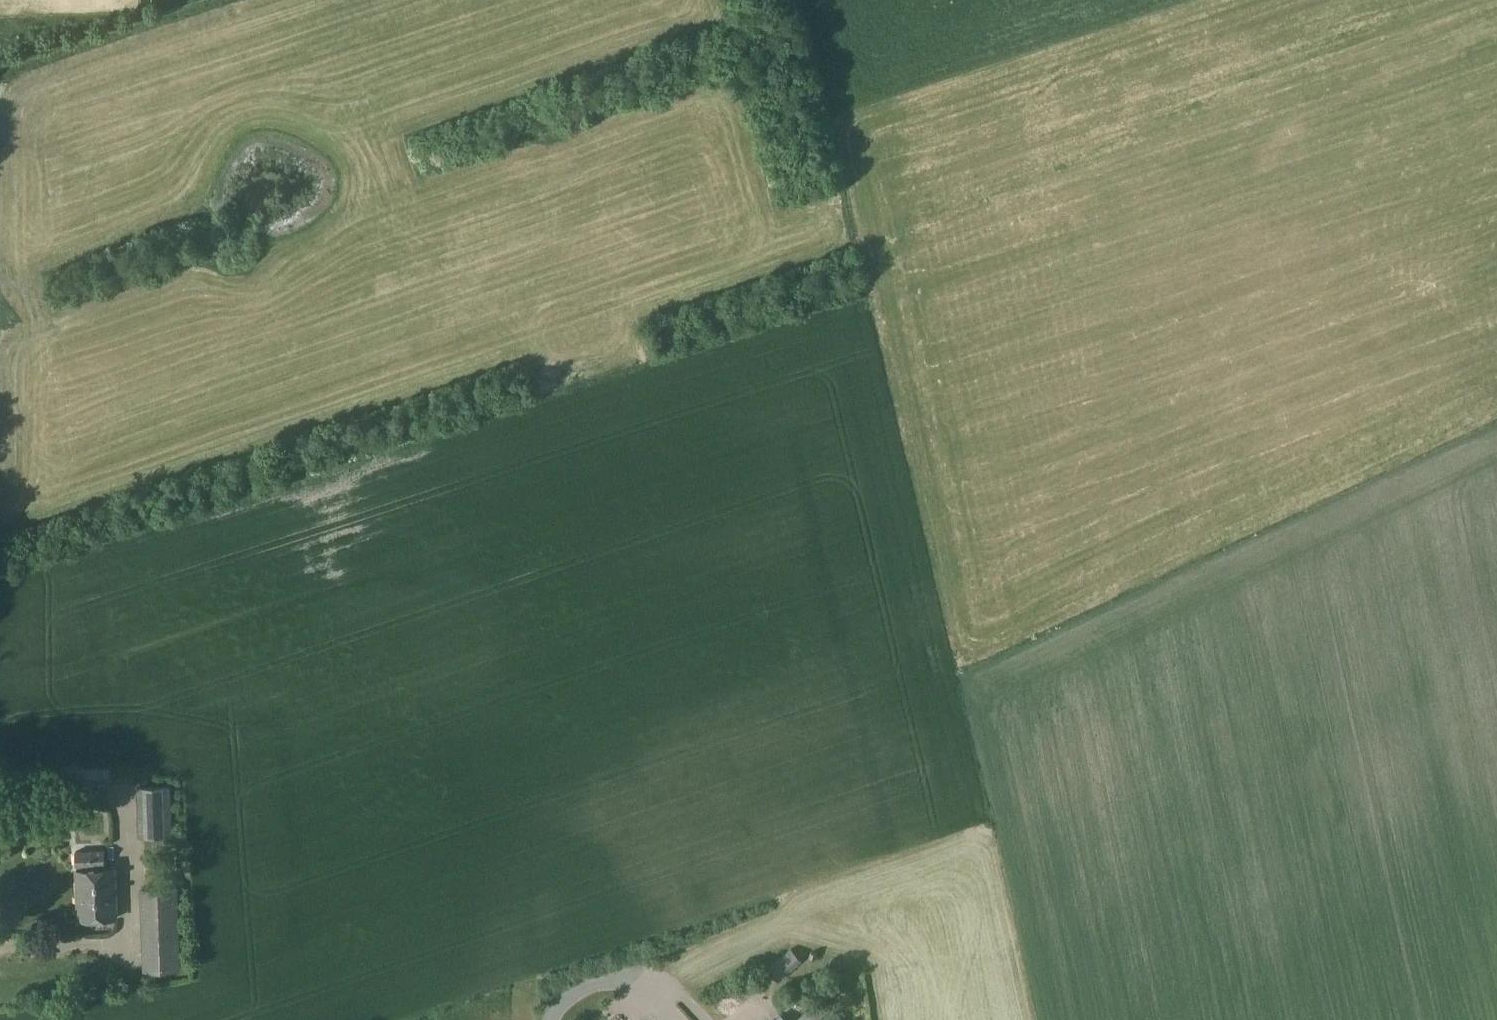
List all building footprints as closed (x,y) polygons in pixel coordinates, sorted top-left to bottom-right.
[(105,784),(111,784),(110,770),(76,771),(77,786),(105,784)] [(139,835),(171,835),(170,787),(138,788),(139,835)] [(76,852),(78,918),(117,917),(116,868),(104,869),(103,851),(76,852)] [(144,969),(179,968),(177,888),(141,889),(144,969)] [(779,981),(803,961),(791,947),(767,969),(779,981)] [(818,1000),(799,1017),(802,1019),(821,1019),(830,1012),(818,1000)]
